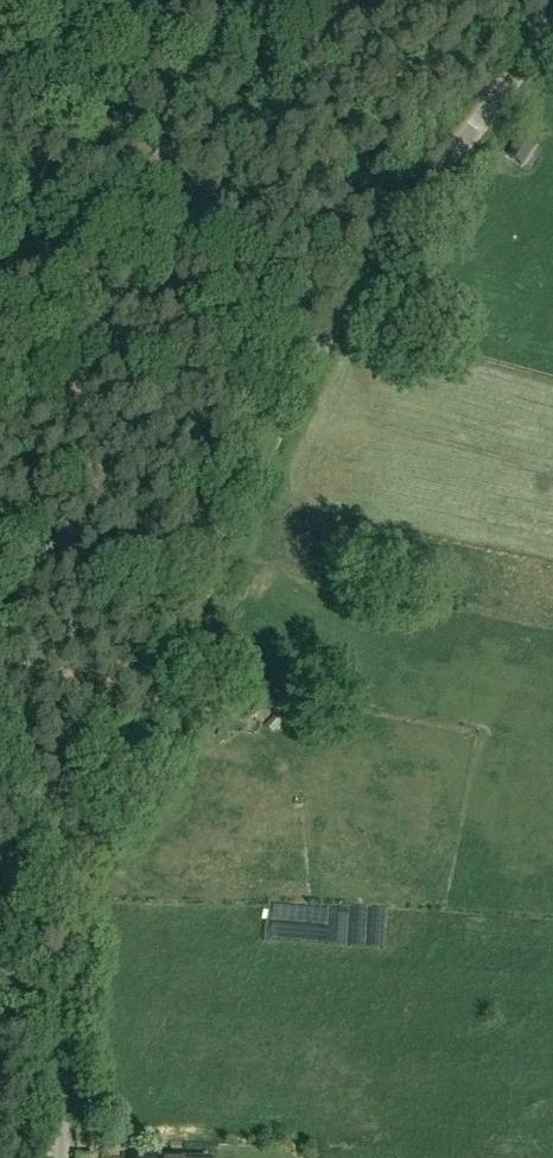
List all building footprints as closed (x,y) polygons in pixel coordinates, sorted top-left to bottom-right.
[(522,168),(535,179),(549,162),(536,152),(522,168)]
